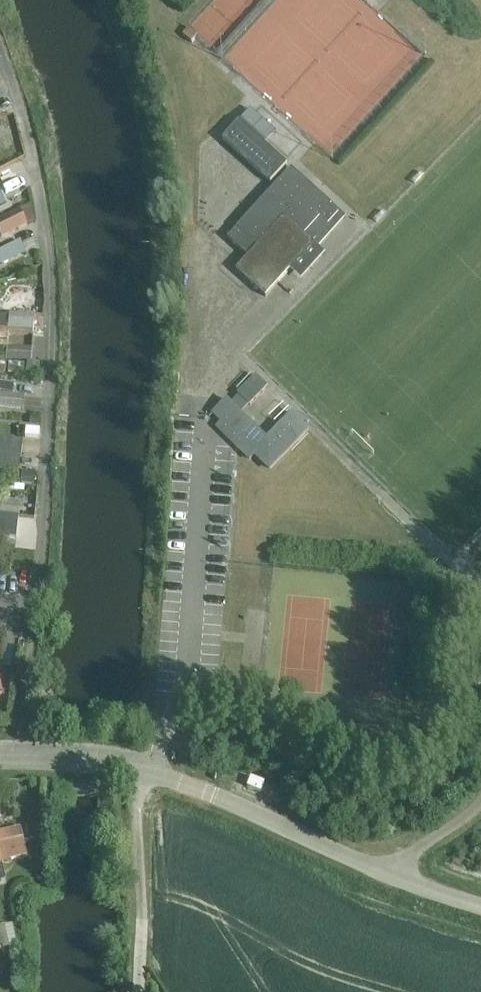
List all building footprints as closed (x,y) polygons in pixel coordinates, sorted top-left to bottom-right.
[(270,184),(287,165),(239,122),(222,140),(270,184)] [(236,270),(265,297),(314,244),(304,236),(320,219),(328,226),(338,215),(330,207),(332,205),(291,168),(237,228),(227,239),(241,251),(250,241),(257,247),(236,270)] [(21,214),(0,223),(0,237),(1,240),(27,229),(21,214)] [(25,253),(20,242),(0,251),(0,264),(25,253)] [(26,337),(26,336),(9,334),(9,332),(33,335),(34,318),(10,316),(10,321),(0,321),(0,334),(26,337)] [(0,334),(0,345),(8,345),(8,343),(25,344),(26,337),(0,334)] [(6,360),(31,363),(32,349),(8,347),(6,360)] [(226,401),(213,414),(214,415),(222,423),(217,428),(250,460),(255,455),(270,469),(308,430),(293,414),(279,429),(278,427),(272,433),(274,434),(268,441),(253,426),(254,425),(248,419),(247,421),(241,416),(267,389),(256,378),(239,395),(241,397),(231,406),(226,401)] [(23,410),(24,396),(0,393),(0,408),(23,410)] [(21,456),(23,441),(0,438),(0,454),(21,456)] [(0,454),(0,467),(19,470),(21,456),(0,454)] [(19,518),(20,503),(0,500),(0,516),(19,518)] [(0,516),(0,529),(17,531),(19,518),(0,516)] [(392,597),(301,592),(296,687),(387,692),(392,597)] [(8,695),(9,695),(9,691),(11,671),(0,670),(0,694),(8,695)] [(2,866),(1,861),(27,856),(24,840),(21,828),(0,833),(0,867),(2,866)] [(8,951),(8,928),(0,928),(0,951),(8,951)]
